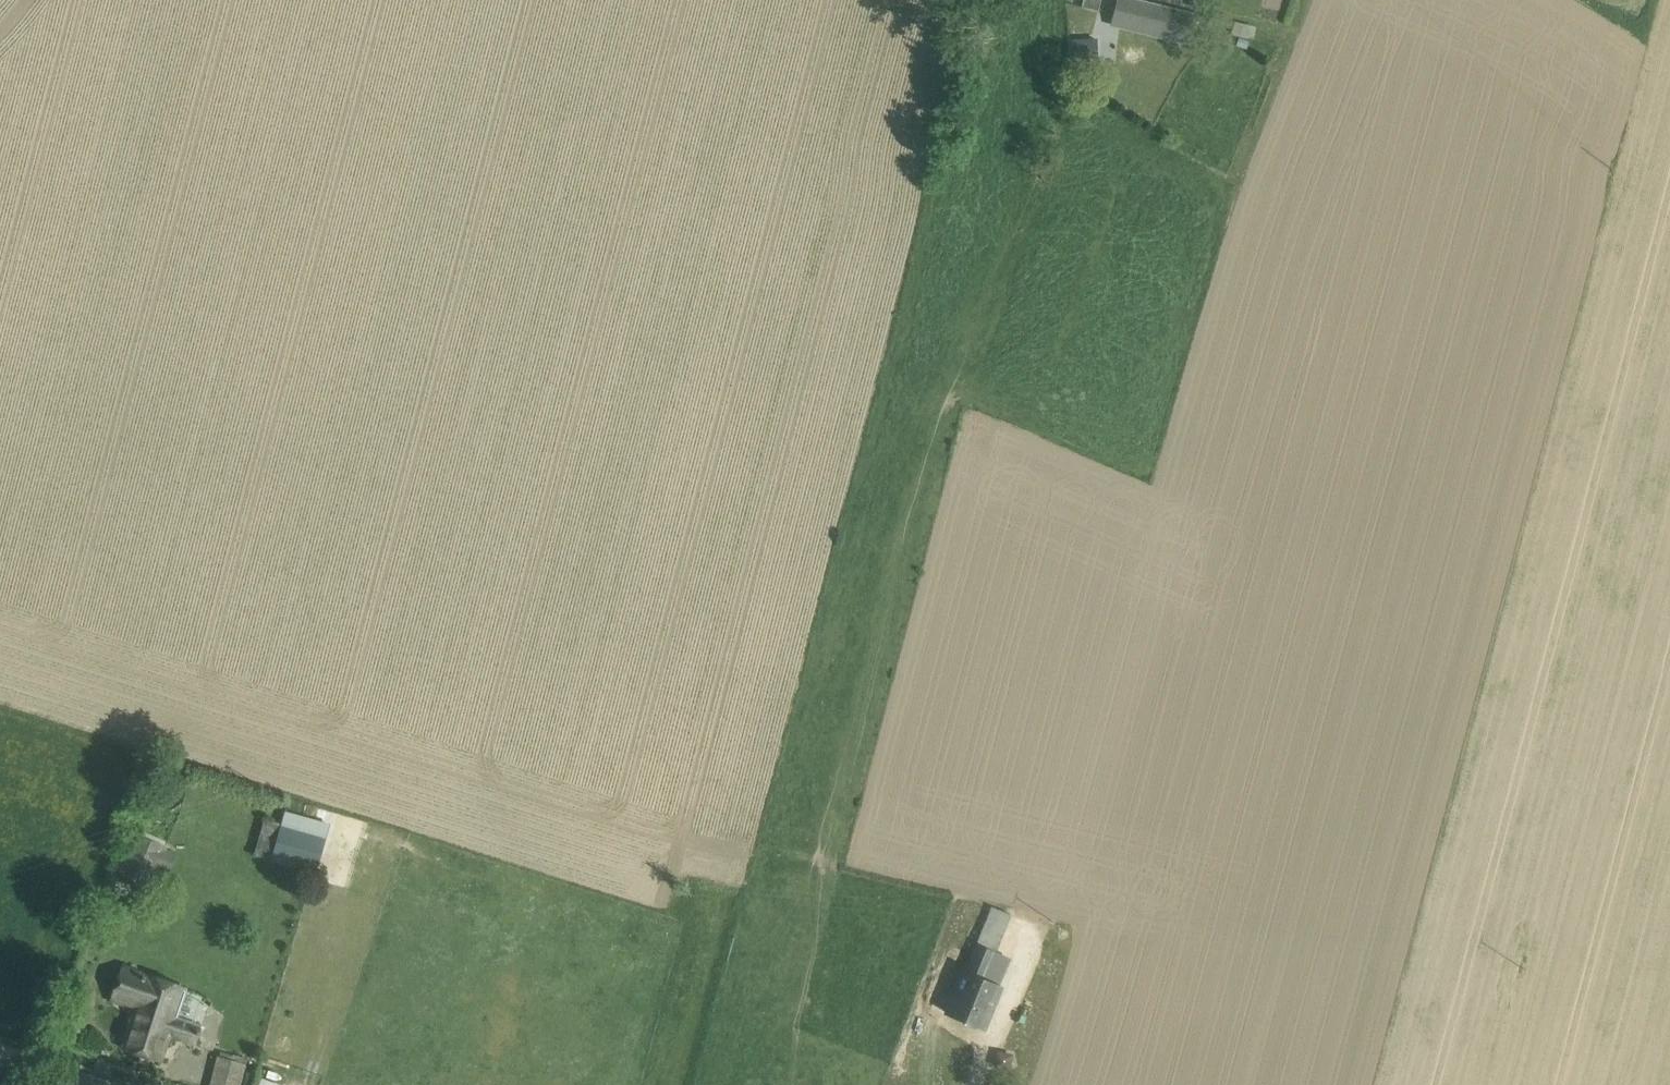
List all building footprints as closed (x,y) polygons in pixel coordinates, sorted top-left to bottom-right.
[(1082,6),(1099,10),(1101,0),(1083,0),(1082,6)] [(1130,0),(1119,0),(1113,23),(1190,42),(1196,16),(1130,0)] [(324,837),(282,825),(272,858),(314,870),(324,837)] [(164,851),(135,839),(119,873),(149,886),(164,851)] [(1011,914),(992,907),(987,919),(1006,926),(1011,914)] [(1006,926),(987,919),(977,944),(996,952),(1006,926)] [(977,944),(965,973),(964,973),(948,1013),(982,1027),(999,987),(983,981),(996,952),(977,944)] [(184,991),(145,977),(143,977),(142,978),(124,972),(116,995),(137,1003),(122,1048),(161,1061),(169,1035),(196,1044),(202,1026),(175,1017),(184,991)] [(219,1057),(212,1084),(238,1084),(244,1064),(219,1057)] [(259,1084),(281,1084),(282,1081),(261,1076),(259,1084)]
